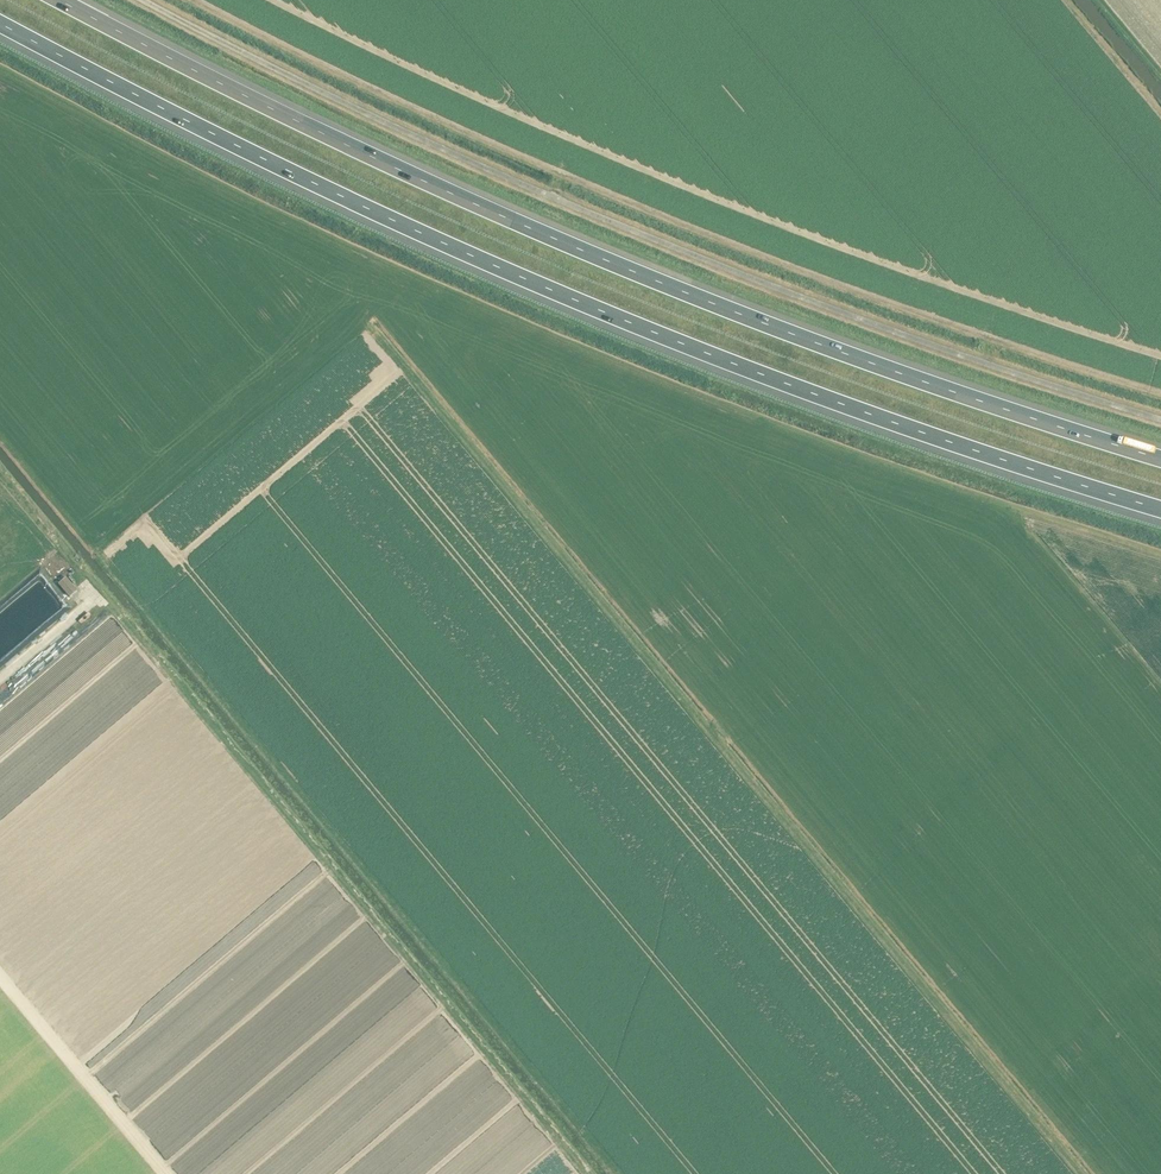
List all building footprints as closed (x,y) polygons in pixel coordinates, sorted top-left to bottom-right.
[(69,597),(77,590),(65,577),(58,584),(69,597)]
